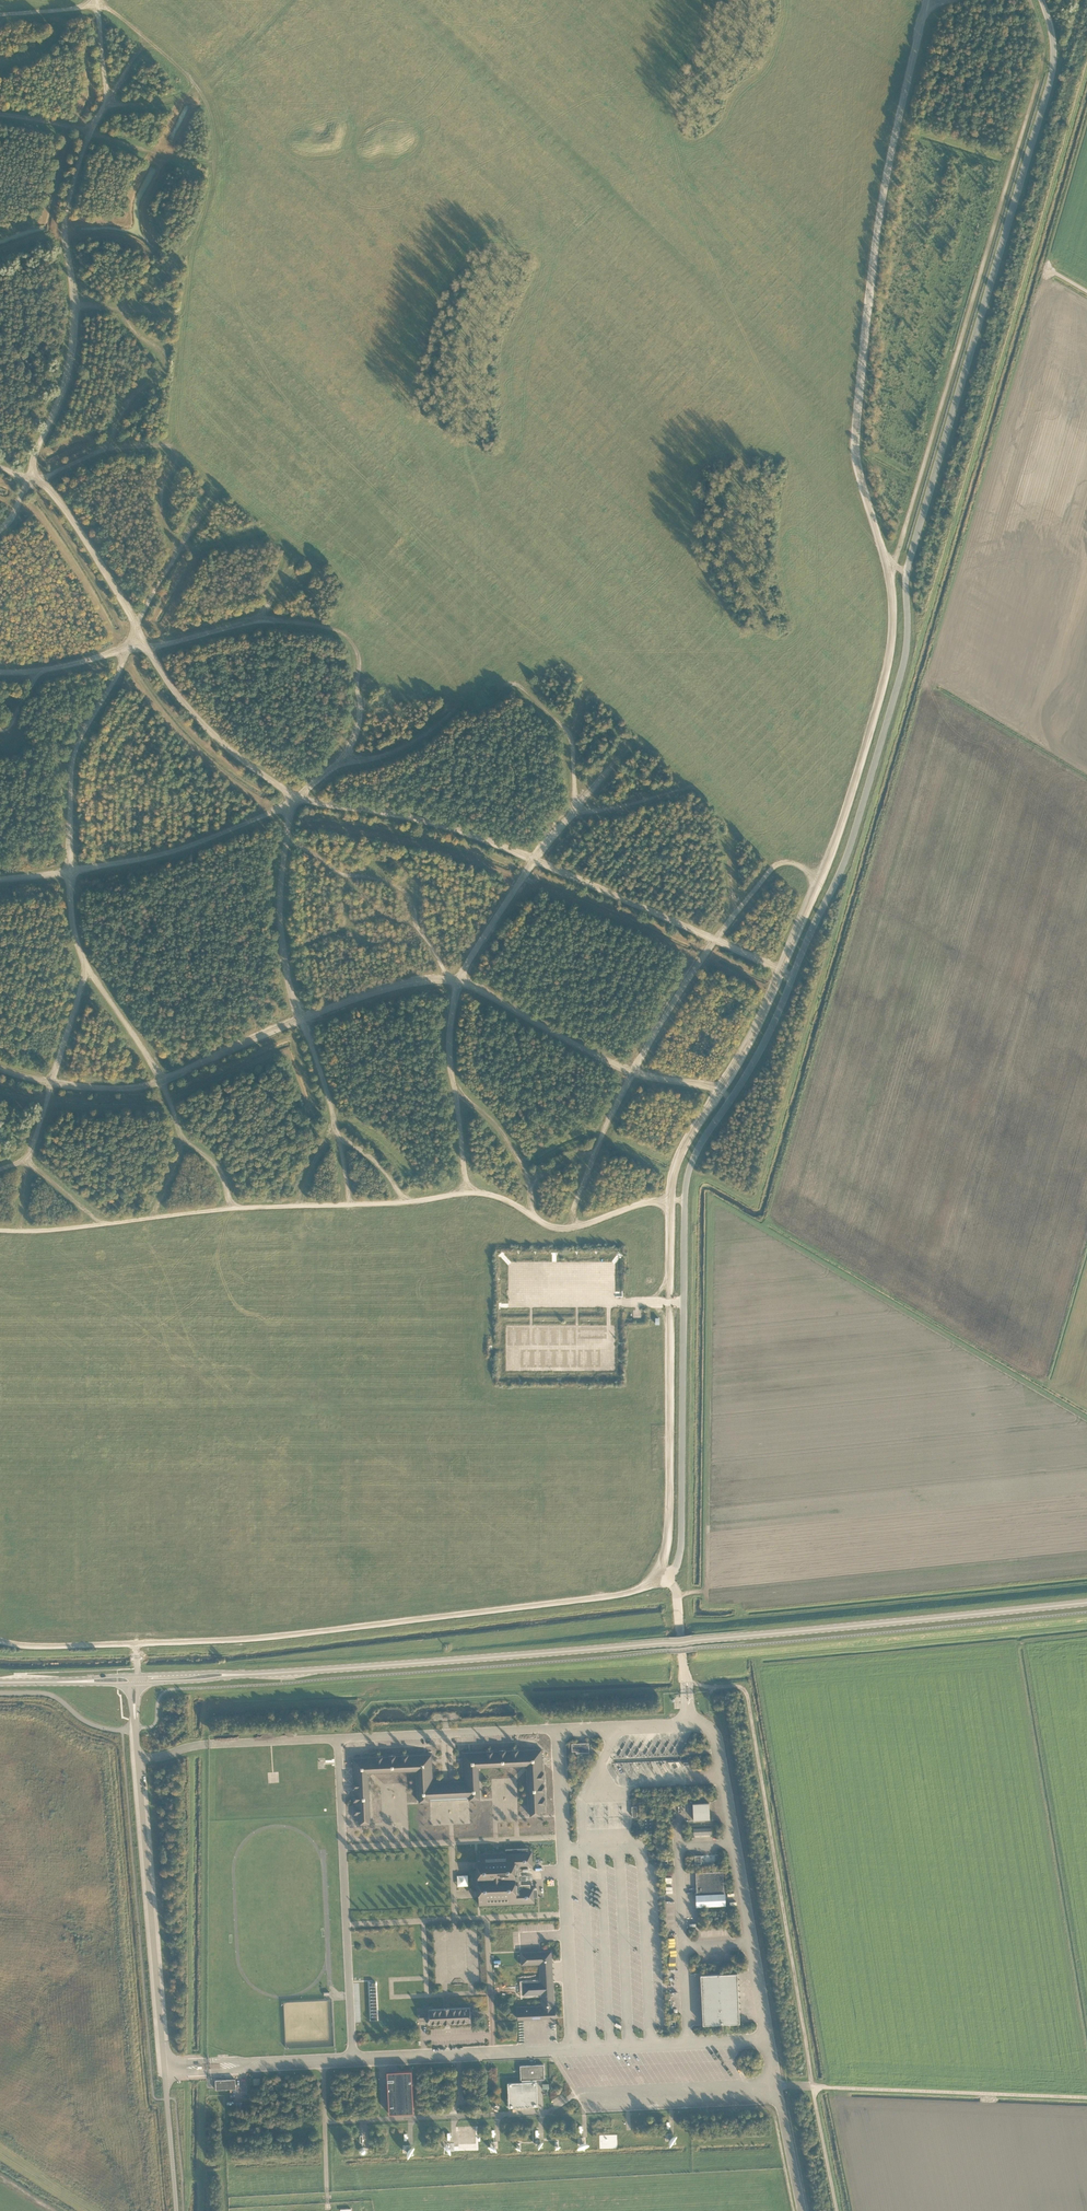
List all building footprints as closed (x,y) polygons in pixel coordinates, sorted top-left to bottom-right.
[(576,1753),(589,1752),(589,1742),(571,1743),(572,1751),(576,1751),(576,1753)] [(544,1798),(544,1792),(545,1792),(544,1785),(543,1785),(543,1779),(544,1779),(544,1772),(543,1772),(542,1749),(518,1750),(518,1749),(512,1749),(512,1750),(506,1750),(506,1749),(499,1750),(499,1751),(493,1751),(493,1750),(486,1750),(486,1751),(463,1752),(464,1781),(433,1782),(432,1754),(408,1755),(408,1754),(401,1754),(401,1755),(395,1756),(395,1755),(389,1755),(389,1756),(383,1756),(383,1755),(376,1756),(376,1757),(353,1758),(354,1781),(353,1781),(353,1788),(354,1788),(354,1794),(353,1794),(354,1801),(355,1801),(355,1807),(354,1807),(354,1813),(355,1813),(356,1820),(359,1819),(360,1823),(371,1823),(369,1774),(369,1772),(417,1770),(419,1801),(430,1801),(430,1800),(469,1798),(469,1799),(480,1799),(478,1767),(527,1764),(527,1767),(529,1815),(541,1815),(541,1811),(545,1811),(544,1804),(545,1804),(545,1798),(544,1798)] [(693,1820),(710,1819),(709,1803),(693,1803),(693,1820)] [(537,1887),(533,1887),(530,1887),(530,1884),(521,1884),(520,1877),(522,1877),(522,1870),(529,1870),(529,1866),(532,1866),(532,1851),(528,1851),(528,1848),(506,1849),(506,1852),(477,1854),(479,1905),(534,1902),(534,1897),(537,1896),(537,1895),(537,1887)] [(696,1872),(697,1894),(724,1893),(723,1871),(696,1872)] [(725,1893),(724,1893),(697,1894),(696,1894),(696,1906),(726,1905),(725,1893)] [(518,2019),(556,2017),(555,2004),(554,2004),(551,1950),(521,1952),(521,1964),(539,1963),(542,2005),(517,2006),(518,2019)] [(703,2024),(739,2022),(737,1972),(700,1974),(703,2024)] [(449,2023),(449,2022),(470,2021),(471,2021),(470,2006),(470,2007),(449,2008),(449,2007),(444,2007),(444,2008),(429,2009),(429,2008),(428,2008),(428,2012),(419,2013),(420,2020),(429,2019),(429,2023),(445,2022),(445,2023),(449,2023)] [(508,2082),(509,2106),(538,2105),(537,2079),(544,2079),(544,2077),(544,2065),(520,2065),(520,2076),(521,2081),(508,2082)] [(413,2112),(411,2070),(387,2071),(389,2113),(413,2112)] [(215,2089),(235,2088),(235,2079),(215,2080),(215,2089)]
